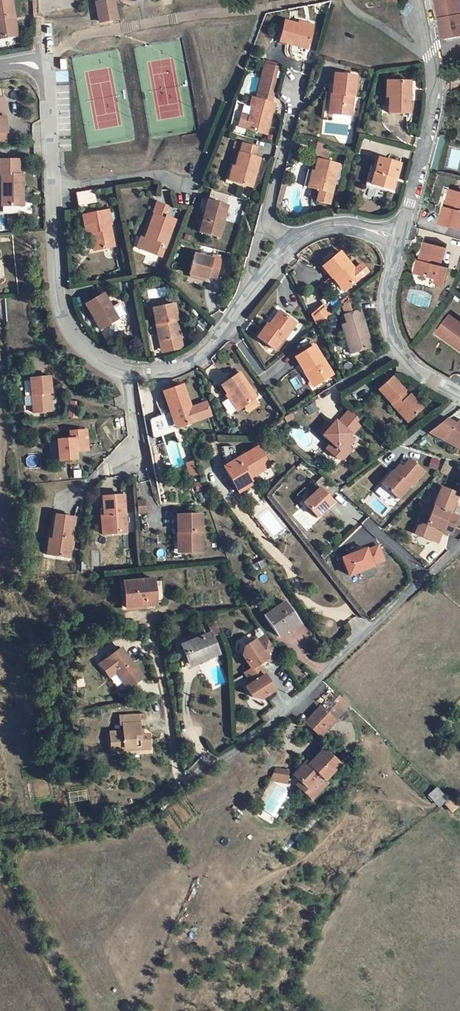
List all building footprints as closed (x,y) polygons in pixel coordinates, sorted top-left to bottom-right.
[(14,37),(7,0),(0,0),(0,39),(14,37)] [(93,2),(97,25),(119,21),(117,10),(115,0),(105,0),(93,2)] [(447,39),(459,37),(459,0),(439,0),(447,39)] [(313,26),(286,19),(280,42),(307,48),(313,26)] [(264,63),(254,98),(269,103),(273,88),(263,85),(270,65),(264,63)] [(273,88),(280,68),(270,65),(263,85),(273,88)] [(336,73),(334,92),(332,113),(351,115),(353,94),(356,95),(358,75),(336,73)] [(411,115),(413,82),(394,81),(393,98),(390,97),(390,114),(411,115)] [(2,116),(1,96),(0,96),(0,134),(9,134),(7,115),(2,116)] [(242,129),(263,134),(269,112),(271,112),(274,104),(269,103),(254,98),(249,96),(246,105),(232,102),(226,124),(242,129)] [(314,154),(327,158),(330,149),(317,145),(314,154)] [(233,167),(228,184),(248,189),(255,160),(249,159),(251,150),(238,146),(233,167)] [(318,159),(315,171),(310,188),(332,194),(339,165),(318,159)] [(394,191),(400,164),(378,159),(377,166),(372,186),(394,191)] [(222,182),(228,184),(233,167),(226,165),(222,182)] [(304,187),(310,188),(315,171),(308,170),(304,187)] [(295,171),(292,180),(301,183),(304,174),(295,171)] [(0,174),(0,183),(0,206),(20,208),(20,193),(23,193),(24,176),(0,174)] [(95,206),(93,190),(75,193),(77,208),(95,206)] [(453,192),(448,209),(446,209),(444,208),(440,224),(459,229),(459,194),(453,192)] [(154,202),(150,213),(151,214),(162,217),(166,206),(154,202)] [(227,211),(206,207),(199,237),(222,242),(227,211)] [(82,218),(80,218),(83,233),(90,232),(93,250),(108,247),(102,215),(99,215),(98,213),(81,215),(82,215),(82,217),(82,218)] [(173,219),(163,215),(162,217),(151,214),(142,238),(141,237),(137,248),(158,256),(162,246),(163,246),(173,219)] [(420,264),(418,277),(438,281),(437,286),(445,287),(449,270),(441,268),(445,250),(425,246),(421,264),(420,264)] [(335,279),(347,293),(359,281),(354,276),(356,275),(339,256),(322,270),(331,282),(335,279)] [(214,263),(195,259),(191,278),(209,283),(210,279),(219,281),(224,260),(215,258),(214,263)] [(335,279),(331,282),(343,296),(347,293),(335,279)] [(103,295),(85,307),(102,332),(120,319),(127,315),(119,303),(112,308),(103,295)] [(371,351),(368,342),(370,341),(361,311),(359,312),(355,297),(343,307),(347,318),(345,319),(347,327),(343,329),(352,357),(371,351)] [(317,312),(324,322),(334,315),(326,305),(317,312)] [(161,326),(165,344),(166,344),(178,341),(180,341),(176,322),(177,322),(174,306),(151,311),(155,328),(161,326)] [(317,312),(312,317),(317,328),(324,322),(317,312)] [(269,329),(272,331),(284,316),(281,314),(269,329)] [(298,327),(284,316),(272,331),(269,329),(268,327),(258,340),(274,353),(284,341),(286,342),(298,327)] [(440,336),(459,352),(459,325),(449,316),(442,325),(446,328),(440,336)] [(442,325),(436,333),(440,336),(446,328),(442,325)] [(155,328),(160,345),(165,344),(161,326),(155,328)] [(166,344),(167,353),(180,351),(178,341),(166,344)] [(302,371),(307,368),(318,386),(330,378),(320,362),(322,361),(313,349),(295,361),(302,371)] [(302,371),(313,389),(318,386),(307,368),(302,371)] [(240,414),(245,410),(258,401),(240,377),(221,390),(240,414)] [(51,378),(28,379),(31,416),(50,415),(49,396),(51,396),(51,378)] [(379,392),(400,417),(404,413),(410,420),(420,411),(408,398),(406,401),(402,397),(403,396),(390,382),(379,392)] [(167,410),(171,408),(178,428),(197,421),(212,416),(207,402),(190,408),(183,387),(161,394),(167,410)] [(263,408),(258,401),(245,410),(250,417),(263,408)] [(171,408),(167,410),(174,429),(178,428),(171,408)] [(350,439),(365,423),(351,410),(336,426),(333,429),(329,426),(320,435),(332,446),(336,449),(330,456),(336,461),(343,461),(353,450),(350,447),(354,443),(350,439)] [(292,415),(286,418),(284,420),(288,425),(295,421),(292,415)] [(442,442),(445,439),(459,447),(459,424),(459,423),(456,427),(446,423),(429,436),(442,442)] [(85,433),(67,435),(68,441),(55,442),(57,464),(74,462),(74,455),(87,454),(85,433)] [(445,439),(442,442),(459,453),(459,447),(445,439)] [(332,446),(326,452),(330,456),(336,449),(332,446)] [(227,466),(241,492),(251,486),(248,480),(252,478),(273,467),(263,448),(227,466)] [(390,471),(379,485),(396,499),(407,485),(408,487),(421,471),(406,459),(400,467),(394,475),(391,472),(390,471)] [(195,462),(186,465),(188,470),(197,468),(195,462)] [(391,472),(394,475),(400,467),(397,465),(391,472)] [(340,490),(324,476),(317,484),(321,488),(306,504),(320,518),(335,502),(332,498),(340,490)] [(427,524),(432,509),(441,487),(435,485),(421,521),(427,524)] [(458,494),(441,487),(432,509),(446,514),(440,529),(450,533),(456,515),(451,513),(458,494)] [(106,518),(107,535),(127,534),(125,495),(101,496),(102,518),(106,518)] [(147,500),(139,501),(139,512),(147,512),(147,500)] [(446,514),(432,509),(427,524),(440,529),(446,514)] [(183,534),(184,553),(205,552),(202,515),(175,516),(177,534),(183,534)] [(54,542),(52,557),(70,559),(75,519),(55,517),(53,542),(54,542)] [(52,557),(54,542),(53,542),(48,541),(46,556),(52,557)] [(345,557),(352,575),(376,565),(375,564),(387,559),(381,545),(370,549),(369,548),(345,557)] [(124,583),(125,603),(156,600),(154,579),(147,580),(124,583)] [(288,601),(269,613),(282,633),(302,621),(288,601)] [(216,622),(218,633),(226,632),(224,621),(216,622)] [(185,639),(190,659),(219,652),(214,632),(185,639)] [(272,661),(282,655),(270,635),(260,641),(259,639),(249,646),(247,654),(255,668),(249,672),(255,683),(250,686),(256,697),(265,699),(278,690),(262,664),(271,659),(272,661)] [(129,688),(143,677),(122,649),(108,660),(129,688)] [(343,715),(352,704),(339,693),(330,704),(343,715)] [(323,737),(324,736),(343,715),(330,704),(310,726),(321,737),(322,738),(323,737)] [(141,749),(141,751),(151,751),(150,737),(141,737),(140,724),(146,724),(146,715),(121,715),(121,725),(126,725),(126,732),(111,732),(111,744),(116,744),(116,753),(126,753),(126,752),(126,749),(141,749)] [(323,778),(327,782),(341,767),(326,753),(312,767),(309,764),(296,777),(303,784),(311,791),(323,778)] [(293,773),(278,771),(270,782),(289,785),(293,773)] [(331,786),(327,782),(323,778),(311,791),(303,784),(298,789),(312,803),(331,786)] [(157,785),(161,791),(169,787),(165,781),(157,785)] [(428,795),(439,805),(447,797),(437,787),(428,795)]
